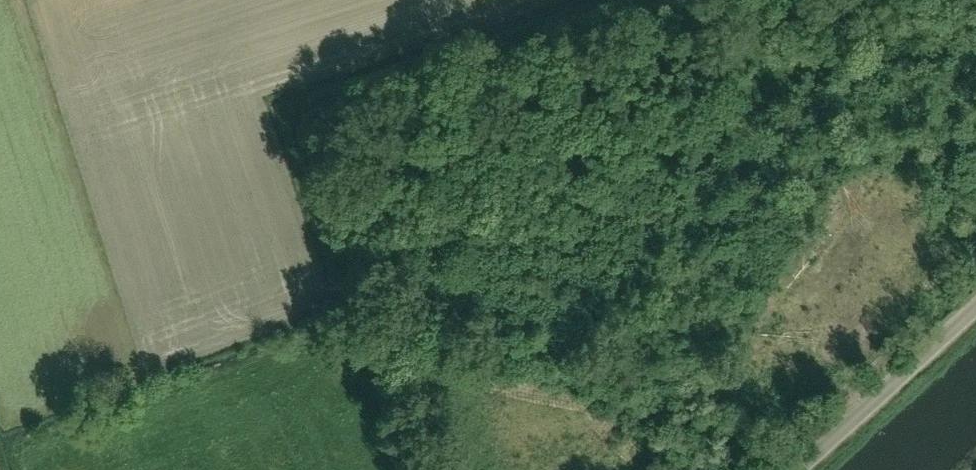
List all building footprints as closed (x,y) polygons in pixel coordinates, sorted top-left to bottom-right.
[(901,251),(907,263),(920,257),(914,244),(901,251)] [(557,399),(565,402),(570,382),(562,380),(557,399)]
